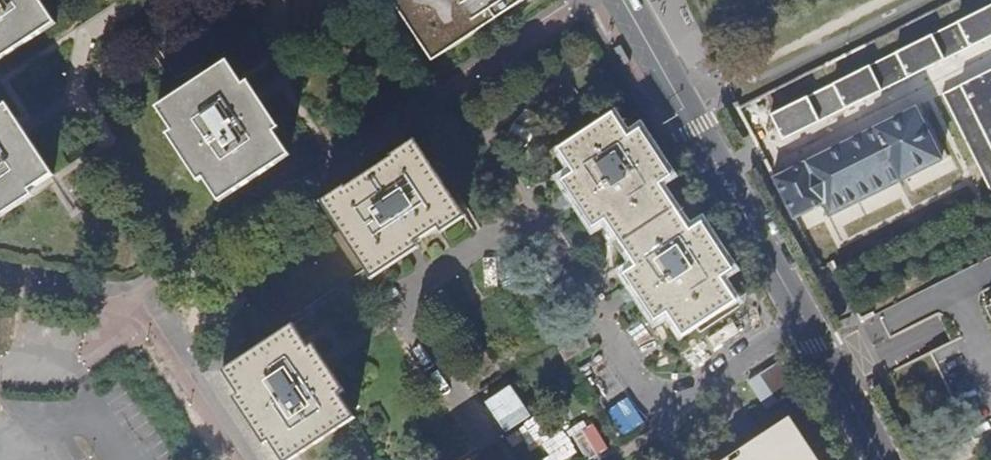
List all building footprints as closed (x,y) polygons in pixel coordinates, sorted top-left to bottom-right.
[(40,0),(0,0),(0,61),(56,24),(40,0)] [(432,62),(524,0),(391,0),(432,62)] [(967,9),(979,4),(977,0),(963,0),(967,9)] [(891,48),(912,90),(927,82),(907,41),(891,48)] [(865,46),(849,54),(856,67),(871,59),(865,46)] [(897,96),(912,90),(891,48),(877,55),(882,66),(871,71),(887,105),(899,99),(897,96)] [(228,62),(157,108),(220,202),(289,156),(228,62)] [(947,96),(990,184),(990,73),(947,96)] [(753,102),(737,110),(764,163),(780,155),(753,102)] [(772,179),(793,222),(822,208),(828,219),(943,162),(916,107),(772,179)] [(4,108),(0,111),(0,221),(32,200),(27,194),(50,179),(4,108)] [(679,338),(694,328),(733,301),(719,279),(725,275),(693,227),(686,231),(657,186),(663,181),(631,133),(624,138),(609,115),(596,124),(556,152),(570,174),(564,178),(595,226),(602,222),(632,267),(626,272),(657,319),(664,315),(679,338)] [(347,193),(323,209),(363,270),(367,275),(413,244),(459,214),(415,148),(393,162),(389,158),(344,189),(347,193)] [(220,374),(236,395),(229,401),(258,443),(266,442),(277,459),(288,459),(351,421),(336,397),(342,395),(309,345),(305,349),(289,325),(220,374)] [(799,388),(782,361),(759,377),(776,402),(799,388)] [(789,418),(724,459),(817,459),(789,418)]
